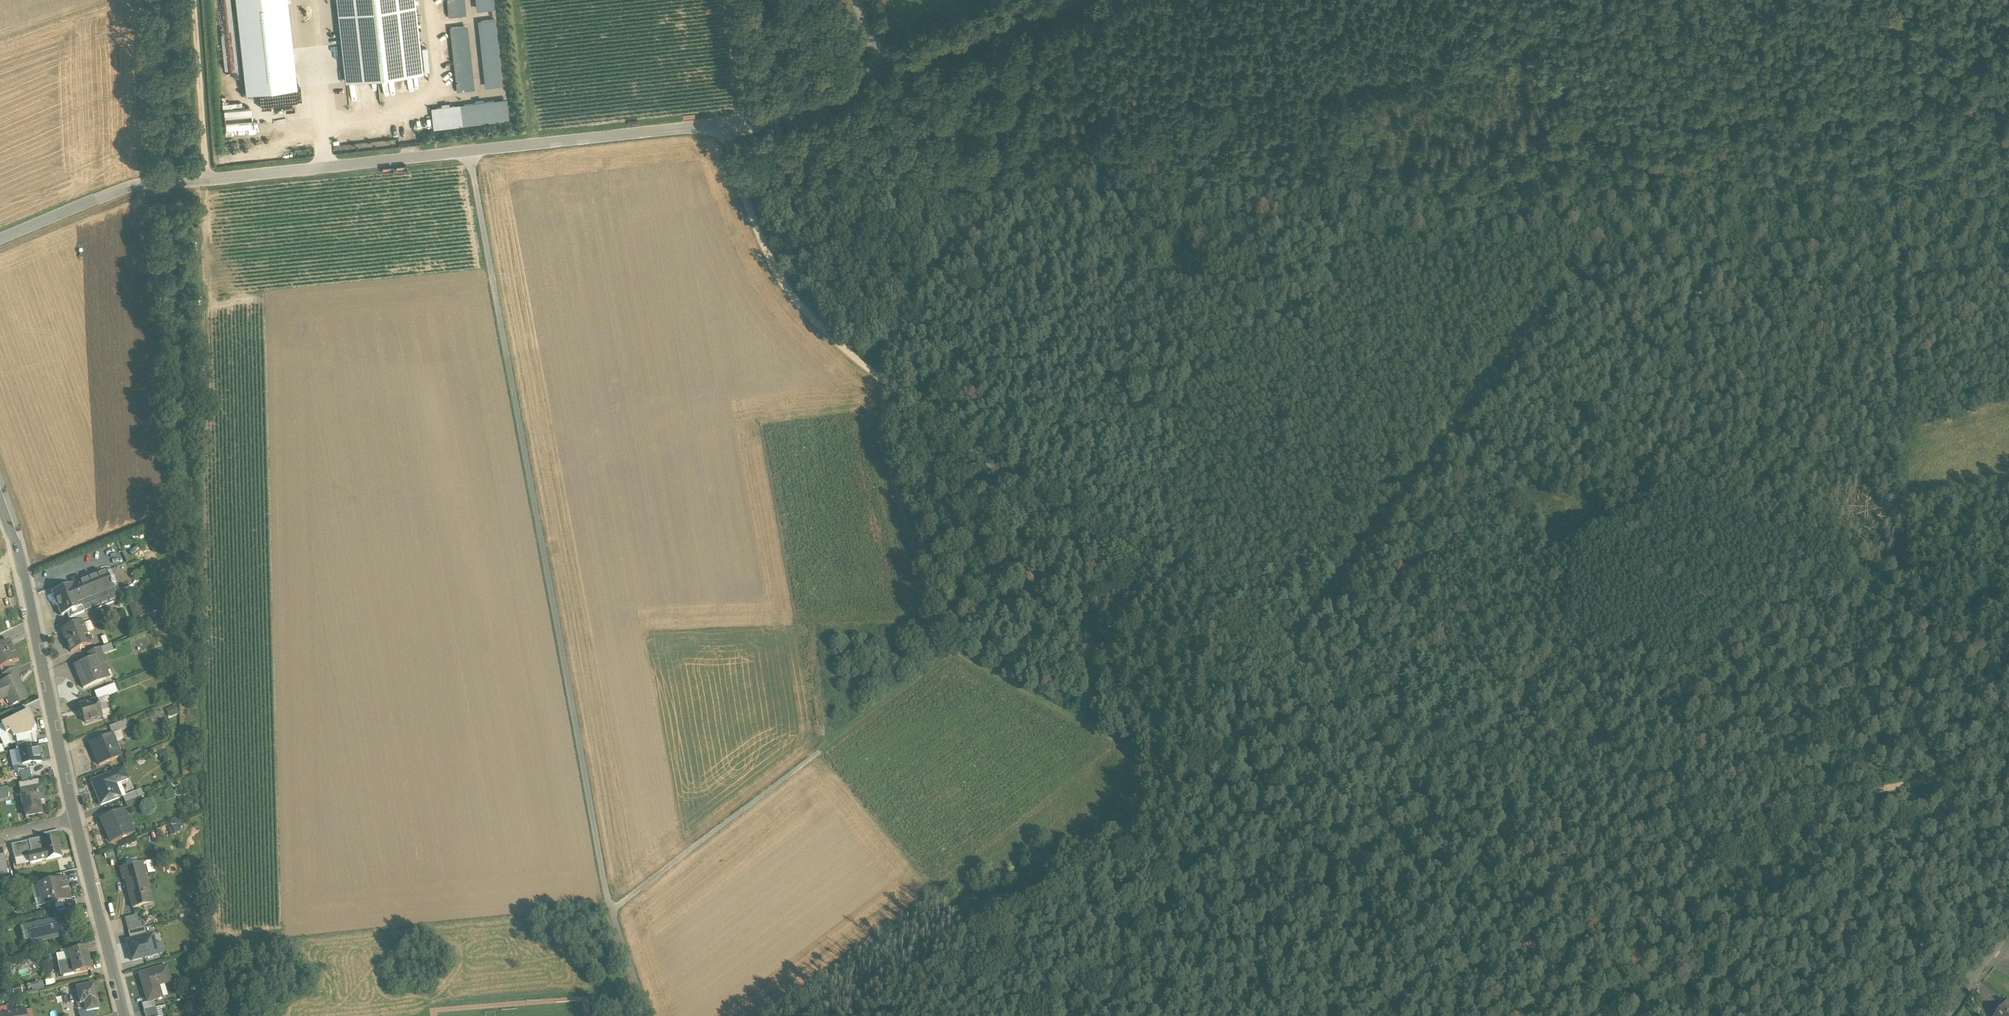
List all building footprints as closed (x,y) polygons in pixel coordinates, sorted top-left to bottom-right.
[(247,92),(296,86),(286,0),(237,0),(247,92)] [(346,81),(422,73),(414,0),(337,0),(346,81)] [(448,16),(466,14),(465,0),(447,0),(448,16)] [(476,10),(493,9),(493,0),(475,0),(476,10)] [(497,19),(479,20),(485,88),(503,86),(497,19)] [(456,91),(474,90),(469,25),(451,26),(456,91)] [(433,128),(510,121),(508,99),(483,101),(483,102),(432,106),(433,128)] [(244,131),(251,131),(251,126),(240,126),(240,122),(226,122),(226,139),(244,139),(244,131)] [(106,573),(80,583),(72,586),(84,615),(96,609),(117,601),(112,588),(113,588),(112,585),(111,585),(106,573)] [(84,615),(72,586),(55,593),(56,594),(57,596),(54,597),(62,616),(67,614),(69,621),(73,619),(74,619),(84,615)] [(129,605),(135,620),(158,610),(152,596),(129,605)] [(84,615),(74,619),(76,624),(82,622),(82,623),(91,619),(94,625),(102,622),(96,609),(84,615)] [(76,624),(61,630),(71,653),(87,646),(86,645),(83,637),(87,636),(82,623),(82,622),(76,624)] [(18,661),(9,642),(0,646),(0,670),(18,661)] [(110,645),(100,649),(102,656),(100,656),(101,657),(113,652),(110,645)] [(100,649),(88,654),(91,660),(100,656),(102,656),(100,649)] [(91,660),(74,667),(78,675),(80,675),(85,689),(106,680),(100,666),(104,665),(101,657),(100,656),(91,660)] [(0,686),(0,702),(7,698),(11,706),(27,699),(21,686),(20,686),(17,678),(19,676),(16,669),(3,675),(6,682),(0,685),(0,686)] [(113,685),(94,693),(97,701),(116,693),(113,685)] [(97,701),(79,707),(85,723),(102,717),(97,701)] [(178,714),(174,706),(167,709),(170,717),(178,714)] [(12,713),(15,718),(27,713),(24,707),(12,713)] [(15,718),(1,726),(11,746),(15,745),(16,751),(19,751),(37,747),(36,738),(37,737),(36,733),(37,732),(36,727),(29,713),(27,713),(15,718)] [(125,721),(109,727),(112,734),(112,735),(128,728),(125,721)] [(112,734),(90,744),(99,766),(122,757),(112,735),(112,734)] [(37,747),(19,751),(23,766),(28,765),(41,763),(37,747)] [(23,766),(17,768),(18,774),(29,771),(28,765),(23,766)] [(123,769),(99,779),(101,782),(93,786),(101,806),(119,798),(113,785),(120,783),(128,780),(123,769)] [(37,782),(19,786),(21,793),(24,792),(39,788),(37,782)] [(125,796),(120,783),(113,785),(119,798),(121,797),(123,797),(125,796)] [(8,788),(0,790),(0,799),(10,797),(8,788)] [(39,788),(24,792),(28,809),(25,810),(27,817),(42,814),(39,801),(44,800),(41,788),(39,788)] [(125,796),(123,797),(125,803),(136,799),(136,798),(140,796),(143,795),(141,789),(125,796)] [(136,799),(125,803),(128,809),(138,804),(136,799)] [(124,809),(100,820),(103,828),(105,827),(107,832),(106,832),(111,843),(134,833),(124,809)] [(45,853),(29,857),(31,865),(46,860),(47,861),(61,857),(58,844),(59,842),(59,840),(57,839),(54,839),(53,841),(42,844),(45,853)] [(41,840),(12,847),(15,860),(29,857),(45,853),(42,844),(41,840)] [(144,863),(120,869),(123,881),(125,880),(133,909),(143,906),(142,903),(151,901),(145,875),(147,875),(144,863)] [(65,880),(38,887),(43,908),(62,903),(71,901),(70,900),(65,880)] [(75,899),(70,900),(71,901),(62,903),(64,911),(66,910),(77,908),(75,899)] [(77,908),(66,910),(68,917),(79,914),(77,908)] [(137,915),(125,919),(128,932),(145,928),(143,921),(138,922),(137,915)] [(59,918),(21,928),(24,942),(31,940),(32,945),(67,936),(64,924),(61,925),(59,918)] [(147,937),(145,928),(128,932),(131,941),(147,937)] [(158,955),(153,935),(147,937),(131,941),(127,942),(132,962),(158,955)] [(86,949),(70,953),(74,974),(91,970),(86,949)] [(167,966),(139,974),(148,1002),(154,1000),(161,998),(157,986),(172,982),(167,966)] [(94,984),(77,988),(78,997),(80,1004),(84,1003),(97,1000),(94,984)] [(80,1004),(78,997),(76,997),(78,1008),(85,1007),(84,1003),(80,1004)] [(97,1000),(84,1003),(85,1007),(86,1010),(86,1012),(94,1011),(99,1009),(97,1000)] [(148,1002),(142,1003),(144,1010),(156,1008),(154,1000),(148,1002)] [(144,1010),(146,1015),(158,1015),(156,1008),(144,1010)] [(2003,1008),(1996,1015),(2008,1015),(2008,1013),(2003,1008)]
